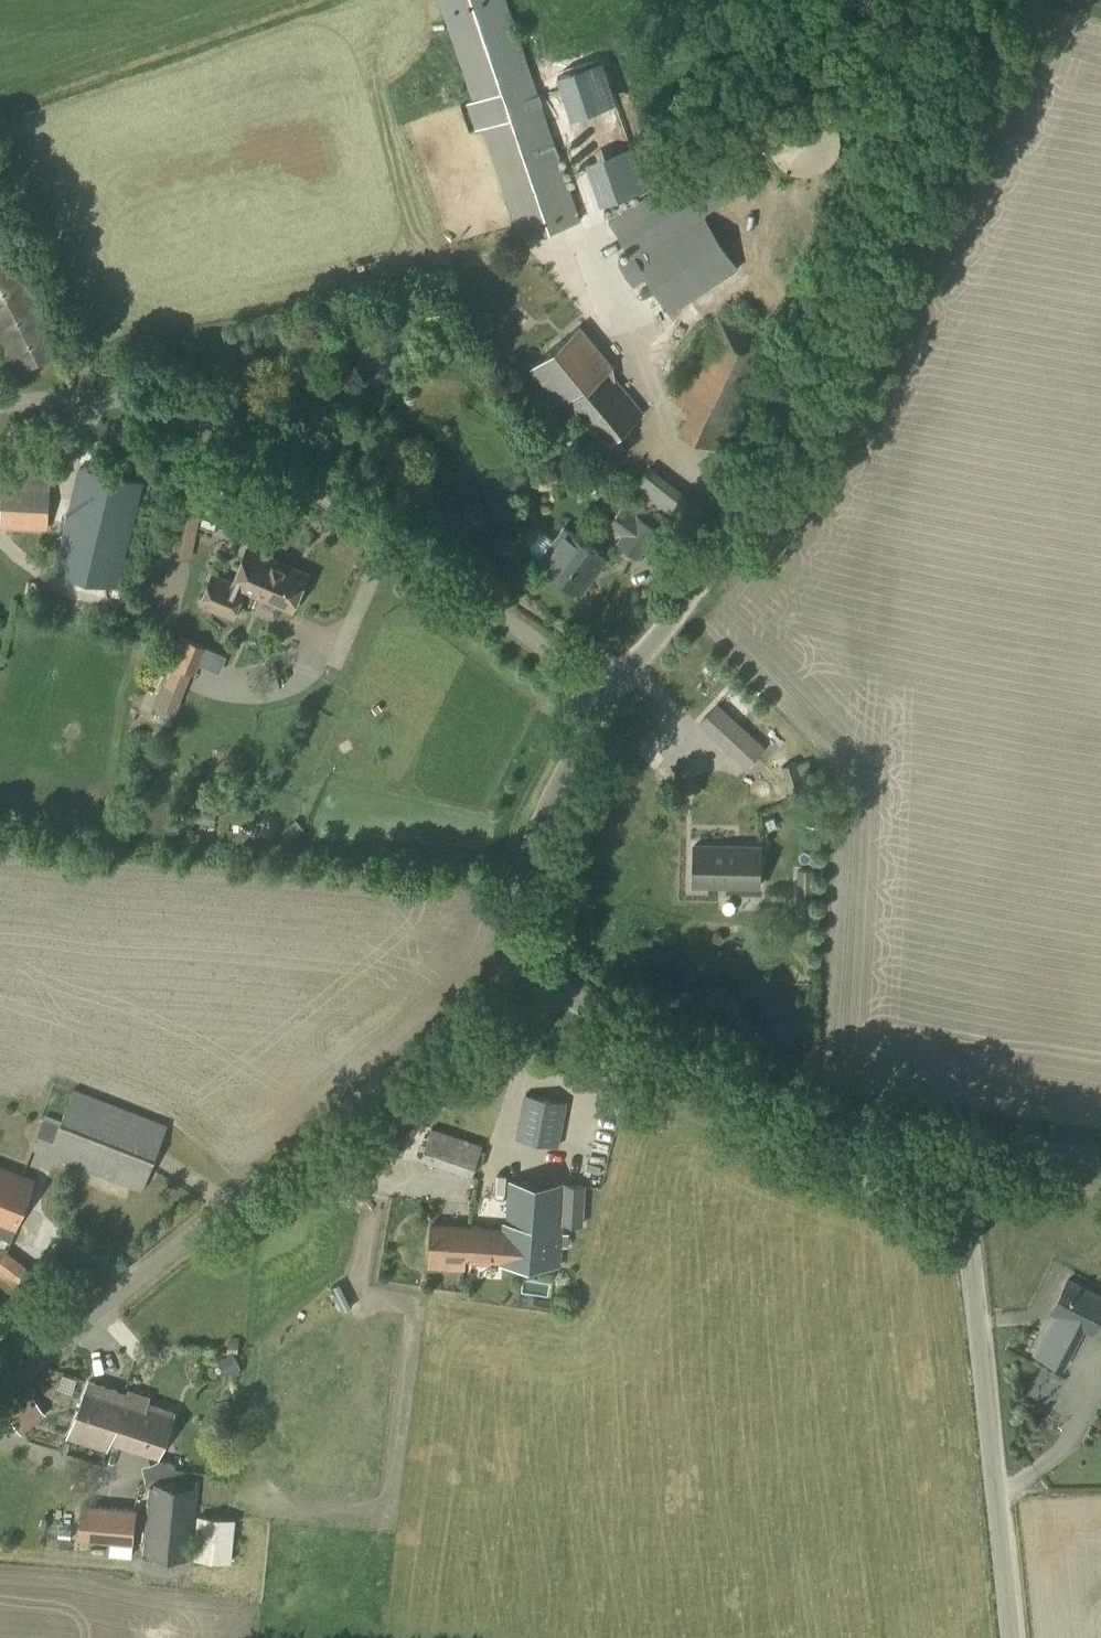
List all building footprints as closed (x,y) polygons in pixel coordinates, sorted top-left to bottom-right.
[(570,223),(580,219),(505,0),(440,0),(521,240),(570,223)] [(811,171),(825,167),(833,160),(838,151),(840,139),(839,124),(831,112),(824,106),(811,102),(799,103),(787,105),(780,113),(774,123),(771,132),(771,137),(771,145),(775,155),(778,158),(780,160),(787,167),(799,171),(811,171)] [(671,315),(741,269),(709,221),(721,214),(716,207),(761,178),(736,140),(609,221),(630,253),(618,261),(634,286),(637,284),(642,292),(652,286),(671,315)] [(12,377),(68,347),(0,208),(0,352),(12,377)] [(722,450),(774,340),(717,311),(674,401),(689,408),(678,430),(722,450)] [(643,411),(607,370),(613,366),(580,326),(531,367),(561,403),(564,401),(601,446),(643,411)] [(357,447),(361,427),(348,424),(344,444),(357,447)] [(50,467),(3,465),(0,522),(0,527),(48,530),(50,467)] [(119,588),(144,482),(77,466),(53,572),(119,588)] [(603,483),(588,466),(575,477),(578,481),(581,478),(593,492),(603,483)] [(637,515),(622,504),(608,523),(624,535),(619,543),(638,556),(655,530),(657,527),(638,513),(637,515)] [(607,557),(564,526),(555,539),(545,532),(540,532),(530,545),(531,551),(541,558),(539,561),(581,592),(607,557)] [(234,615),(245,589),(293,609),(308,573),(247,547),(233,583),(212,574),(201,602),(234,615)] [(173,665),(166,684),(184,691),(191,673),(195,675),(199,665),(206,648),(206,647),(179,635),(167,663),(173,665)] [(723,744),(740,726),(716,704),(700,722),(723,744)] [(819,793),(809,759),(797,763),(796,761),(782,766),(793,803),(808,799),(807,797),(819,793)] [(214,824),(217,811),(197,806),(194,819),(214,824)] [(289,838),(300,829),(294,821),(282,830),(289,838)] [(760,885),(761,846),(695,844),(694,884),(760,885)] [(814,914),(814,869),(797,869),(796,914),(814,914)] [(142,1190),(167,1125),(74,1089),(60,1125),(43,1119),(32,1147),(142,1190)] [(559,1146),(567,1102),(524,1094),(517,1139),(559,1146)] [(472,1175),(482,1146),(432,1129),(422,1158),(472,1175)] [(36,1178),(0,1165),(0,1224),(16,1230),(36,1178)] [(583,1225),(586,1185),(510,1180),(507,1222),(503,1222),(503,1227),(432,1223),(429,1257),(560,1266),(561,1246),(569,1247),(569,1234),(563,1233),(563,1223),(583,1225)] [(42,1279),(4,1249),(0,1255),(0,1274),(29,1296),(42,1279)] [(1051,1311),(1056,1313),(1036,1352),(1066,1368),(1087,1330),(1091,1332),(1100,1313),(1100,1297),(1068,1279),(1051,1311)] [(231,1355),(218,1363),(226,1378),(241,1369),(233,1355),(232,1354),(231,1355)] [(159,1458),(174,1412),(125,1396),(125,1393),(86,1381),(69,1434),(108,1447),(110,1443),(159,1458)] [(192,1560),(200,1481),(195,1486),(152,1482),(152,1487),(148,1487),(143,1555),(192,1560)] [(101,1537),(133,1539),(136,1509),(81,1505),(80,1535),(101,1537)] [(232,1562),(236,1518),(197,1515),(193,1559),(232,1562)] [(120,1541),(120,1554),(142,1554),(142,1542),(120,1541)]
